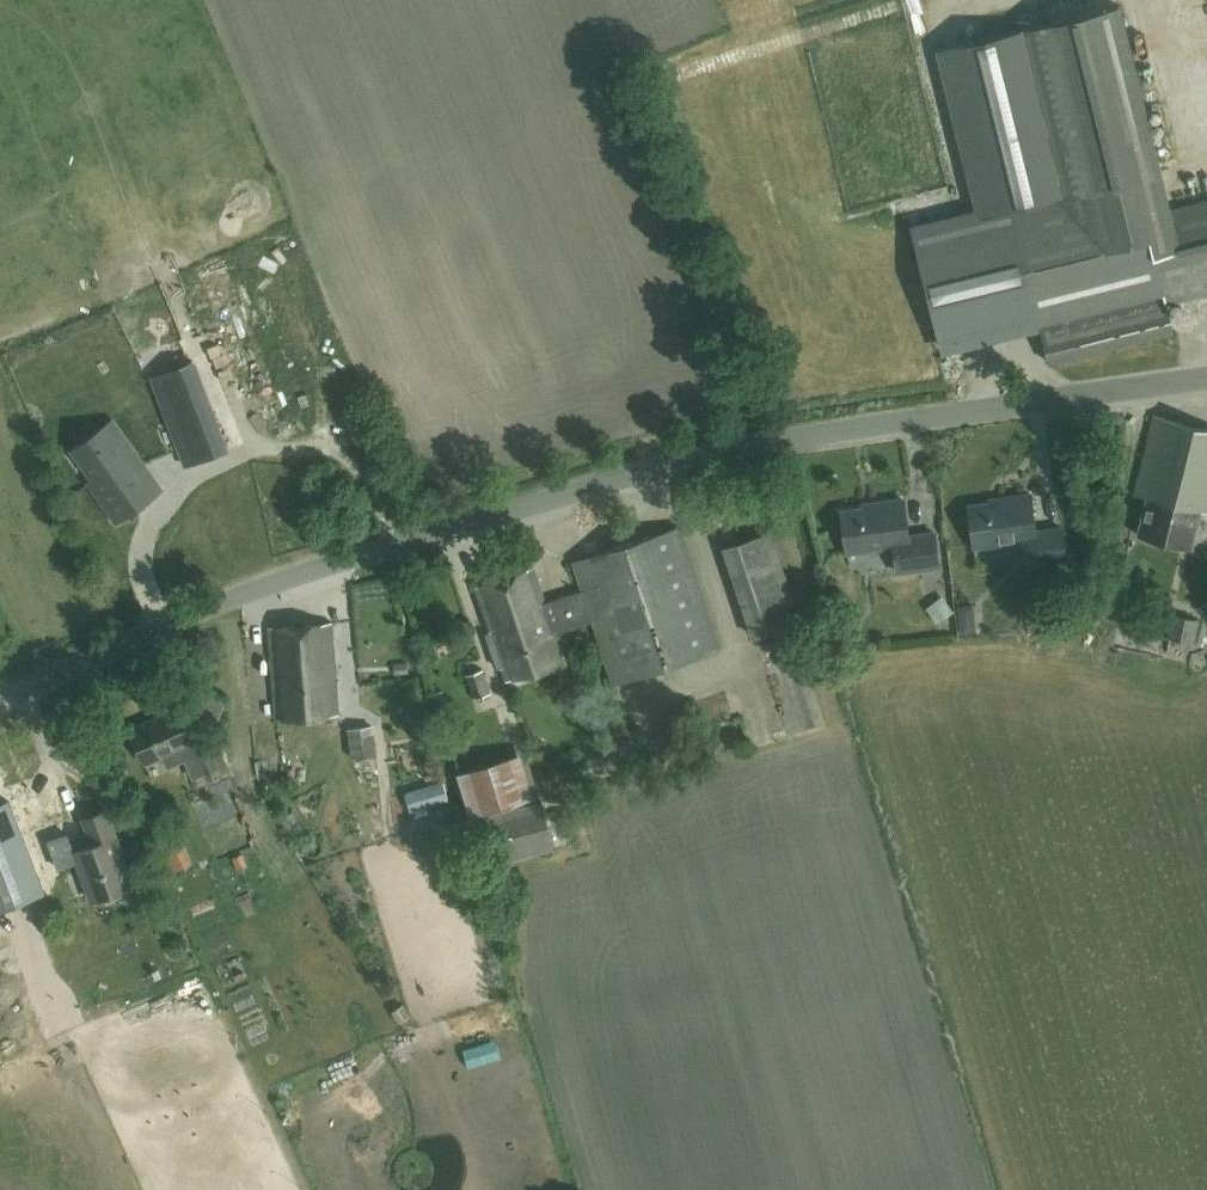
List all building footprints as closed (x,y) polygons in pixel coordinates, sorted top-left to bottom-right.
[(940,49),(979,208),(912,225),(942,345),(1040,321),(1042,326),(1041,326),(1049,361),(1174,330),(1166,299),(1206,290),(1206,201),(1170,210),(1120,5),(940,49)] [(150,374),(186,463),(226,447),(191,358),(150,374)] [(1156,417),(1137,494),(1148,497),(1139,535),(1191,547),(1200,512),(1206,514),(1206,430),(1156,417)] [(97,447),(79,459),(93,478),(88,482),(116,521),(156,493),(114,434),(102,443),(101,442),(96,445),(97,447)] [(1028,566),(1066,561),(1062,527),(1035,530),(1031,494),(1000,497),(1001,501),(969,505),(975,546),(1025,540),(1028,566)] [(899,570),(938,565),(933,532),(908,535),(903,498),(873,502),(873,506),(842,510),(847,551),(895,545),(899,570)] [(502,666),(506,681),(561,663),(552,634),(594,620),(614,683),(720,648),(680,526),(573,561),(583,589),(545,602),(534,567),(476,586),(495,645),(491,647),(497,668),(502,666)] [(753,635),(801,621),(771,531),(724,547),(753,635)] [(942,593),(926,605),(937,621),(953,609),(942,593)] [(973,604),(956,607),(962,631),(978,628),(973,604)] [(1194,643),(1199,619),(1173,615),(1168,638),(1194,643)] [(276,719),(339,714),(332,622),(269,627),(276,719)] [(473,698),(491,692),(483,668),(465,673),(473,698)] [(195,751),(191,742),(176,707),(130,727),(145,762),(162,754),(167,766),(184,758),(192,777),(204,772),(207,779),(222,772),(209,744),(195,751)] [(352,758),(378,753),(374,725),(347,729),(352,758)] [(466,802),(501,796),(498,777),(516,775),(512,750),(460,758),(466,802)] [(443,783),(407,793),(412,809),(447,800),(443,783)] [(486,866),(553,848),(541,801),(474,819),(486,866)] [(9,802),(0,806),(0,909),(44,892),(9,802)] [(97,842),(72,852),(90,900),(130,885),(119,854),(120,854),(104,810),(87,816),(97,842)] [(177,867),(193,858),(177,829),(161,837),(177,867)]
